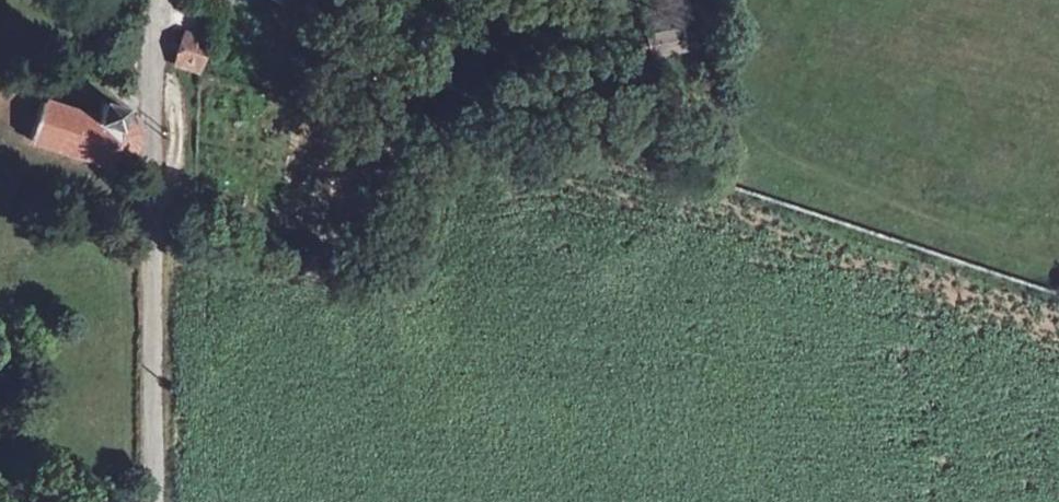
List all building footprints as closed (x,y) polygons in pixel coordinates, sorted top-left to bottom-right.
[(304,0),(272,0),(297,14),(304,0)] [(204,66),(206,59),(209,50),(188,43),(181,70),(202,75),(204,66)] [(135,147),(132,114),(125,112),(106,106),(101,122),(43,106),(33,149),(114,169),(117,159),(124,159),(131,155),(135,147)]
